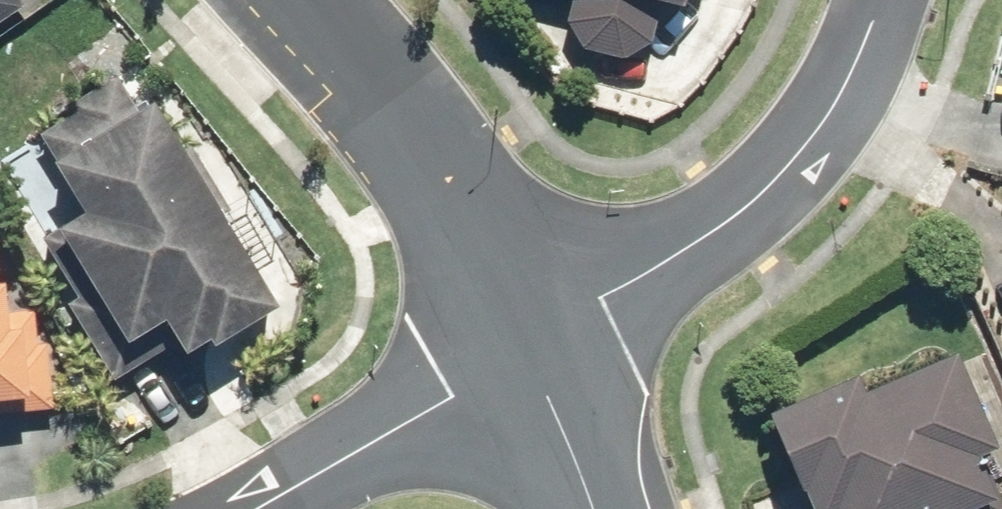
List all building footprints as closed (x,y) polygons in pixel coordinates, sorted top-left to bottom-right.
[(31,0),(0,0),(0,21),(31,0)] [(559,36),(674,63),(689,0),(568,0),(559,36)] [(221,333),(286,294),(163,87),(141,100),(122,69),(73,98),(79,108),(45,128),(64,161),(67,159),(93,203),(68,218),(45,231),(81,292),(74,296),(120,374),(148,357),(187,334),(192,342),(218,327),(221,333)] [(26,390),(28,409),(61,406),(53,338),(44,339),(41,304),(17,307),(13,271),(4,272),(0,234),(0,392),(26,390)] [(966,339),(873,378),(866,361),(772,401),(818,508),(1001,508),(1001,482),(986,443),(1001,437),(1001,424),(966,339)]
